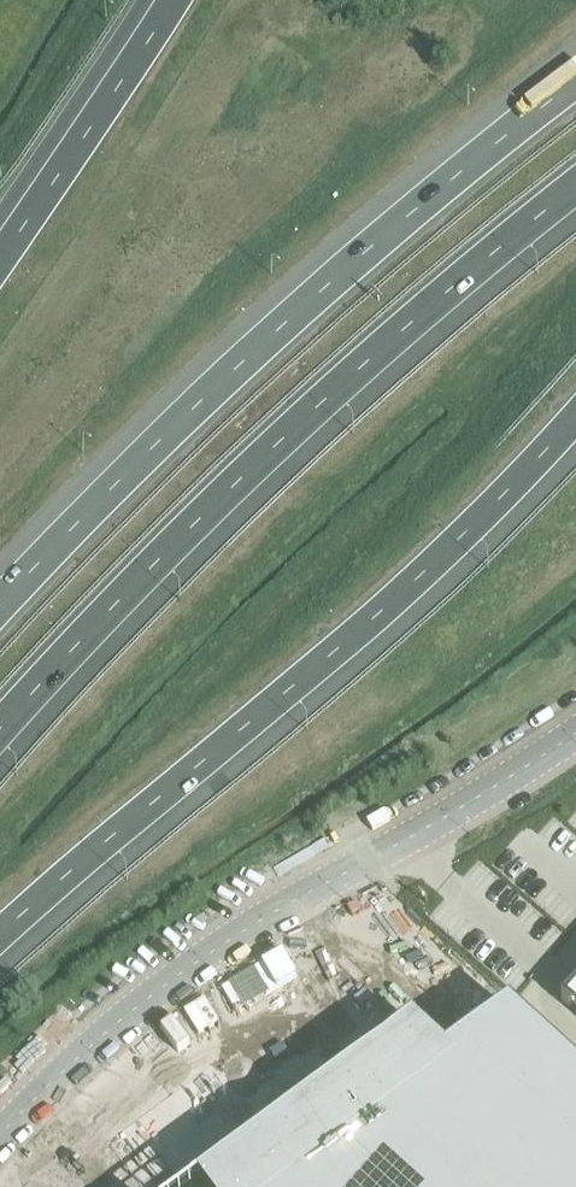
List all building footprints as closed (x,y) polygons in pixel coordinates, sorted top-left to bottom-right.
[(566,1006),(575,1015),(575,994),(566,1006)] [(449,1054),(422,1030),(413,1022),(190,1186),(575,1186),(575,1068),(511,1008),(449,1054)]
